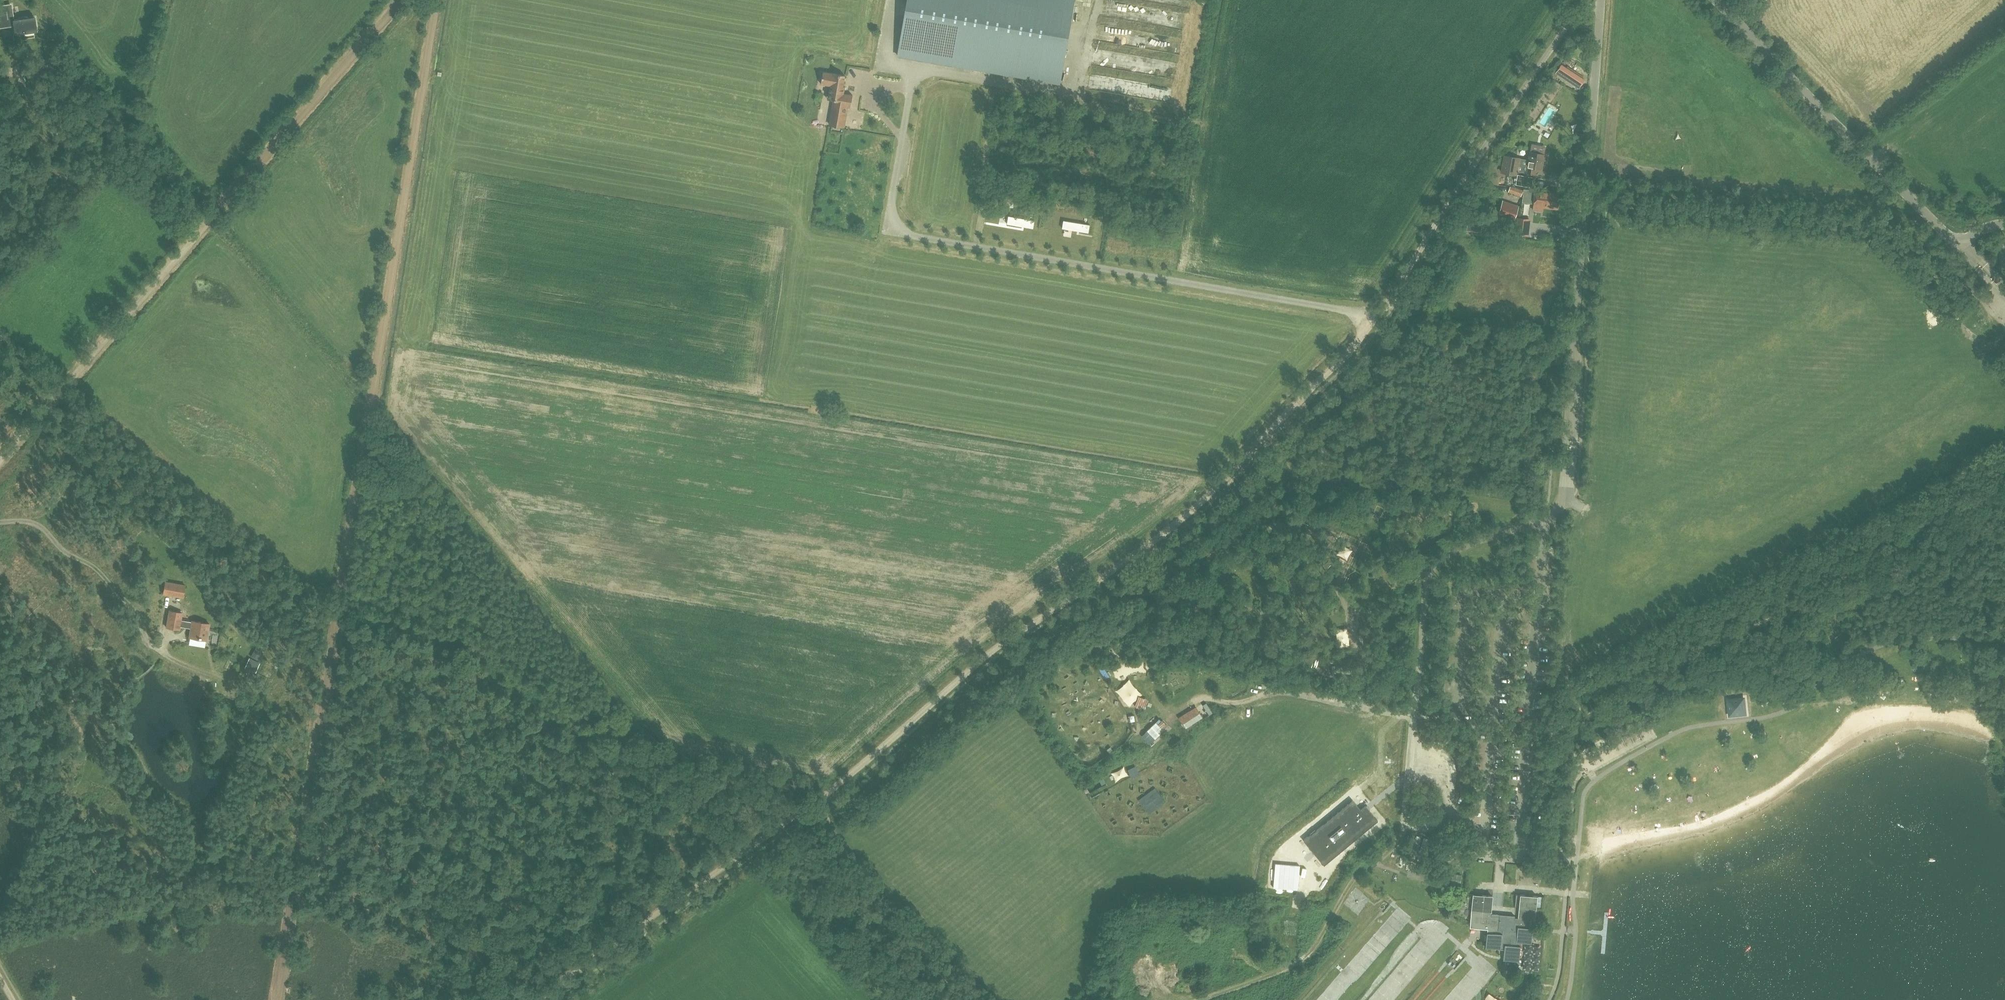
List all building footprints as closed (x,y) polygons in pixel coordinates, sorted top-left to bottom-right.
[(898,56),(1060,84),(1074,0),(907,0),(898,56)] [(11,5),(0,7),(0,22),(1,27),(13,25),(16,40),(26,38),(25,33),(38,31),(35,16),(13,20),(11,5)] [(1558,72),(1580,86),(1586,78),(1563,64),(1558,72)] [(833,100),(830,124),(844,127),(848,107),(851,107),(853,95),(844,93),(845,87),(843,87),(845,75),(823,72),(821,84),(830,86),(828,99),(833,100)] [(1504,153),(1500,172),(1517,175),(1518,171),(1527,172),(1535,174),(1536,169),(1542,170),(1545,155),(1543,154),(1531,152),(1529,159),(1520,157),(1520,156),(1504,153)] [(1534,177),(1518,174),(1516,184),(1532,188),(1534,177)] [(1511,185),(1509,192),(1514,194),(1517,188),(1511,185)] [(1544,205),(1544,207),(1557,208),(1559,193),(1535,190),(1534,203),(1544,205)] [(1518,207),(1503,201),(1498,215),(1506,217),(1505,220),(1513,223),(1518,207)] [(1528,235),(1530,219),(1518,217),(1516,234),(1528,235)] [(1470,228),(1485,230),(1485,223),(1470,221),(1470,228)] [(164,595),(184,598),(186,586),(167,582),(164,595)] [(182,613),(170,610),(167,628),(179,630),(180,625),(191,627),(190,637),(207,640),(210,624),(192,621),(192,623),(181,621),(182,613)] [(255,660),(250,670),(255,673),(260,663),(255,660)] [(1099,669),(1106,679),(1110,676),(1103,666),(1099,669)] [(1744,698),(1729,700),(1730,715),(1746,714),(1744,698)] [(1209,715),(1213,713),(1206,703),(1203,705),(1209,715)] [(1203,717),(1200,712),(1183,723),(1187,728),(1203,717)] [(1155,740),(1164,731),(1158,724),(1162,720),(1160,718),(1147,731),(1155,740)] [(1353,800),(1304,840),(1324,865),(1378,820),(1365,805),(1361,809),(1353,800)] [(1493,896),(1471,892),(1469,927),(1487,929),(1486,947),(1505,949),(1504,959),(1519,961),(1521,942),(1531,943),(1533,928),(1531,928),(1532,920),(1536,920),(1538,896),(1517,894),(1516,908),(1519,908),(1519,918),(1515,918),(1515,916),(1500,914),(1500,916),(1492,915),(1493,896)]
